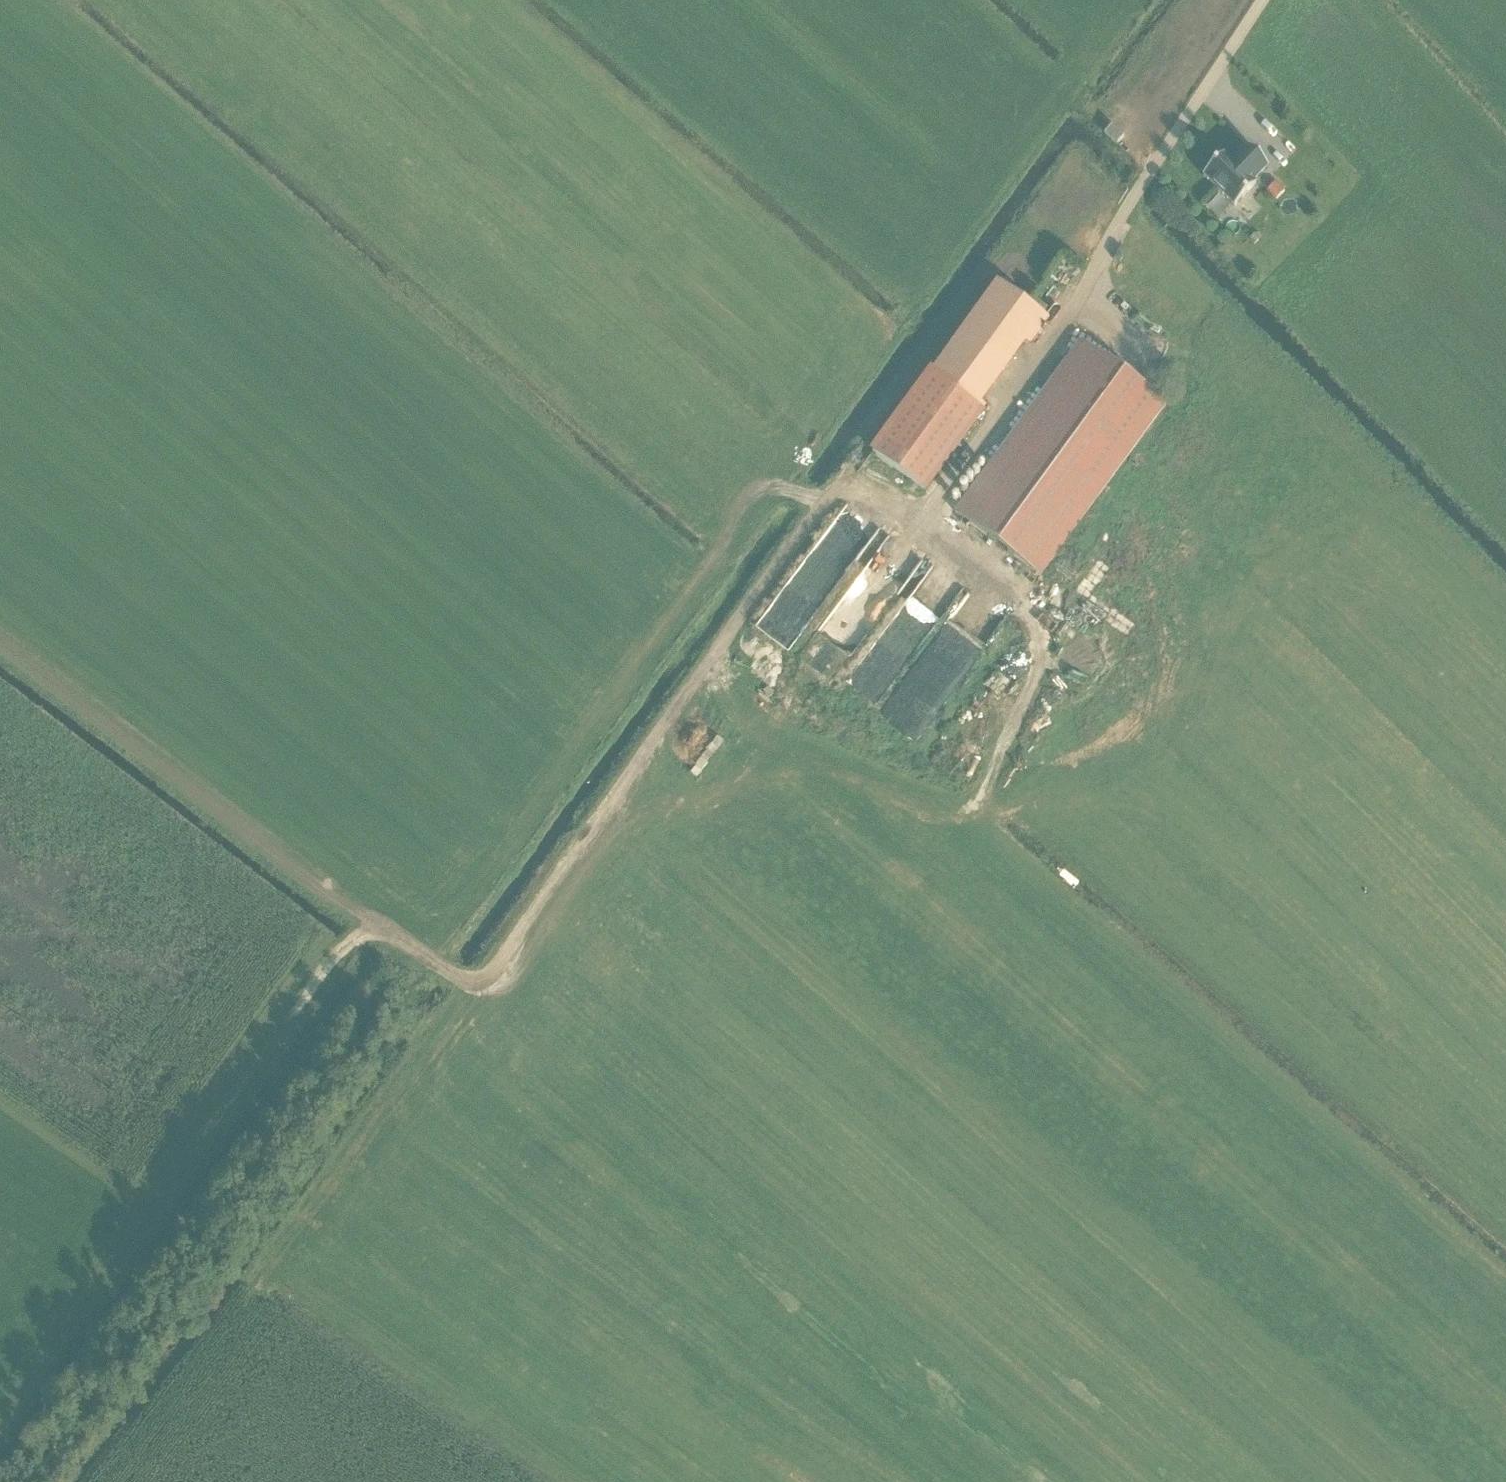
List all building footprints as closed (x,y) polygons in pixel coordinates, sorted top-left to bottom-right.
[(1232,162),(1223,154),(1202,176),(1234,206),(1255,185),(1252,182),(1267,166),(1247,147),(1232,162)] [(1272,173),(1262,183),(1273,193),(1283,184),(1272,173)] [(1236,233),(1251,243),(1258,234),(1243,223),(1236,233)] [(1048,320),(996,282),(870,453),(922,491),(1048,320)] [(1166,404),(1079,341),(952,514),(1039,577),(1166,404)] [(970,595),(886,704),(917,728),(957,677),(949,670),(994,613),(970,595)]
